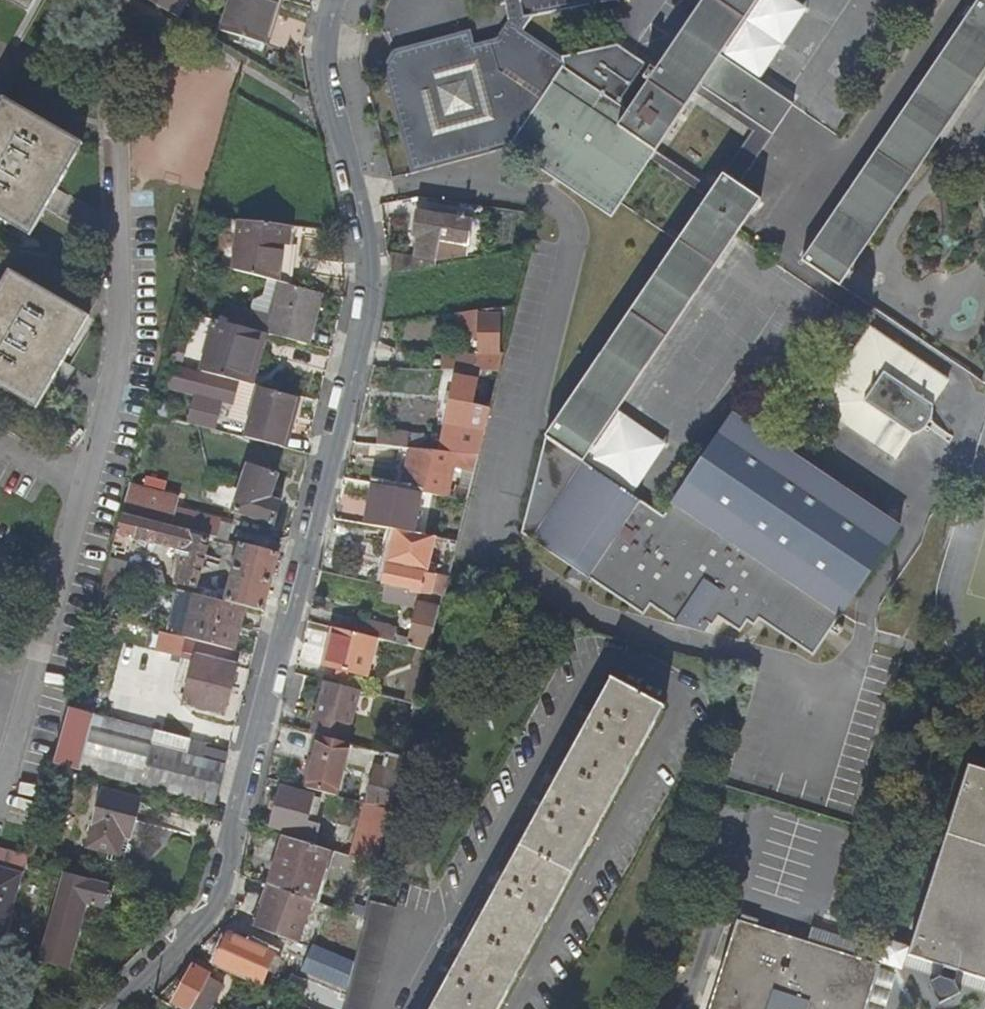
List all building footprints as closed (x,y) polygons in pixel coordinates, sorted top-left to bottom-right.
[(31,8),(18,0),(7,0),(29,12),(31,8)] [(171,13),(178,0),(149,0),(171,13)] [(227,16),(241,22),(246,4),(274,12),(277,0),(231,0),(227,16)] [(508,24),(522,33),(530,18),(536,16),(624,0),(498,0),(500,11),(507,10),(508,24)] [(803,262),(840,287),(984,73),(984,0),(979,0),(803,262)] [(267,34),(274,12),(246,4),(241,22),(267,34)] [(227,16),(223,29),(237,33),(241,22),(227,16)] [(265,41),(267,34),(241,22),(237,33),(265,41)] [(693,102),(696,96),(658,70),(655,74),(652,71),(644,82),(648,85),(628,114),(617,107),(563,70),(562,59),(522,33),(508,24),(496,42),(473,49),(468,33),(391,55),(383,72),(413,178),(510,151),(612,221),(623,204),(652,161),(658,153),(670,136),(693,102)] [(153,50),(154,29),(132,31),(132,51),(153,50)] [(265,43),(265,41),(237,33),(237,35),(265,43)] [(617,47),(562,59),(563,70),(617,107),(645,65),(617,47)] [(721,58),(701,88),(757,126),(773,137),(793,108),(721,58)] [(701,88),(696,96),(752,134),(749,140),(724,177),(740,188),(773,137),(757,126),(701,88)] [(30,114),(2,99),(0,103),(0,104),(27,119),(30,114)] [(0,104),(0,218),(2,219),(3,220),(6,215),(32,231),(66,172),(61,169),(76,140),(30,114),(27,119),(0,104)] [(82,143),(76,140),(61,169),(66,172),(82,143)] [(714,192),(658,153),(652,161),(708,200),(714,192)] [(761,203),(740,188),(724,177),(714,192),(708,200),(680,241),(716,267),(738,235),(761,203)] [(466,248),(470,220),(417,212),(416,212),(413,232),(418,233),(415,258),(439,262),(446,261),(448,250),(442,249),(443,244),(466,248)] [(30,235),(32,231),(6,215),(3,220),(30,235)] [(239,222),(236,270),(282,282),(290,284),(292,269),(279,268),(281,246),(289,246),(289,234),(290,226),(239,222)] [(295,235),(289,234),(289,246),(281,246),(279,268),(292,269),(295,235)] [(547,439),(584,464),(716,267),(680,241),(557,424),(547,439)] [(391,254),(393,276),(417,271),(410,258),(391,254)] [(9,270),(6,276),(34,292),(37,286),(9,270)] [(10,391),(12,387),(39,403),(74,343),(69,340),(84,313),(37,286),(34,292),(6,276),(0,287),(0,386),(10,391)] [(309,343),(323,293),(290,284),(282,282),(268,332),(309,343)] [(473,357),(445,356),(445,371),(462,371),(479,372),(498,373),(514,309),(458,315),(457,333),(479,333),(479,358),(473,358),(473,357)] [(90,316),(84,313),(69,340),(74,343),(90,316)] [(248,382),(262,331),(216,319),(201,371),(248,382)] [(947,383),(949,380),(876,331),(875,334),(871,331),(821,405),(824,408),(822,411),(895,460),(897,457),(900,459),(915,438),(921,437),(928,434),(932,429),(936,425),(937,419),(938,412),(936,406),(951,385),(947,383)] [(239,385),(170,368),(165,389),(196,397),(190,424),(214,430),(220,405),(233,408),(239,385)] [(451,405),(441,453),(456,455),(477,457),(489,410),(472,407),(479,372),(462,371),(461,379),(456,378),(452,397),(451,405)] [(37,407),(39,403),(12,387),(10,391),(37,407)] [(259,387),(246,436),(284,446),(296,396),(259,387)] [(731,414),(669,505),(839,621),(902,530),(778,446),(775,444),(731,414)] [(382,434),(381,446),(410,450),(411,438),(411,437),(382,434)] [(426,440),(411,438),(410,450),(424,451),(426,440)] [(584,464),(547,439),(522,533),(643,616),(650,606),(700,638),(715,619),(744,635),(759,618),(813,655),(839,621),(669,505),(664,518),(584,464)] [(447,498),(456,455),(441,453),(424,451),(410,450),(402,490),(447,498)] [(270,497),(272,490),(277,475),(248,465),(234,509),(273,522),(280,501),(276,499),(270,497)] [(278,492),(272,490),(270,497),(276,499),(278,492)] [(386,529),(394,494),(385,492),(378,528),(386,529)] [(394,494),(386,529),(397,531),(426,536),(432,501),(394,494)] [(176,512),(127,500),(123,514),(190,531),(228,540),(232,523),(177,509),(176,512)] [(189,535),(190,531),(123,514),(113,549),(126,552),(131,536),(184,548),(175,580),(196,586),(209,540),(189,535)] [(425,573),(433,537),(426,536),(397,531),(385,585),(386,585),(408,590),(421,592),(443,597),(449,574),(443,573),(442,578),(425,573)] [(241,543),(226,600),(245,605),(264,610),(279,553),(241,543)] [(131,561),(111,556),(110,560),(107,570),(124,574),(164,584),(166,579),(162,570),(131,561)] [(112,618),(124,574),(107,570),(107,572),(96,614),(112,618)] [(405,604),(408,590),(386,585),(383,599),(405,604)] [(408,590),(405,604),(417,606),(421,592),(408,590)] [(240,626),(245,605),(226,600),(197,592),(185,636),(234,649),(238,633),(240,626)] [(421,592),(417,606),(409,639),(407,647),(429,652),(443,597),(421,592)] [(367,622),(364,636),(376,639),(392,643),(395,635),(396,629),(367,622)] [(366,676),(376,639),(364,636),(332,628),(323,665),(340,669),(349,672),(366,676)] [(225,713),(241,651),(234,649),(185,636),(178,635),(173,654),(181,656),(193,659),(185,692),(183,701),(225,713)] [(409,639),(395,635),(392,643),(407,647),(409,639)] [(402,669),(423,675),(427,658),(406,653),(402,669)] [(173,689),(185,692),(193,659),(181,656),(173,689)] [(664,709),(611,678),(609,681),(611,682),(593,715),(588,723),(579,739),(575,747),(554,785),(544,803),(540,811),(502,881),(497,890),(484,913),(466,947),(454,970),(450,977),(432,1008),(499,1008),(662,710),(664,710),(664,709)] [(324,681),(311,733),(315,734),(321,736),(347,743),(360,691),(324,681)] [(227,751),(202,745),(199,757),(182,753),(186,736),(70,707),(54,763),(213,803),(227,751)] [(407,738),(411,724),(399,721),(395,735),(407,738)] [(321,736),(315,734),(305,773),(310,774),(321,736)] [(202,745),(203,741),(190,737),(186,736),(182,753),(199,757),(202,745)] [(347,743),(321,736),(310,774),(307,787),(336,795),(350,744),(347,743)] [(377,787),(370,785),(366,803),(389,810),(401,763),(395,761),(397,756),(387,754),(382,770),(377,787)] [(382,770),(375,767),(370,785),(377,787),(382,770)] [(969,767),(912,949),(910,955),(984,979),(984,771),(969,767)] [(289,830),(287,837),(314,845),(320,823),(316,822),(322,798),(282,786),(277,802),(276,807),(271,824),(289,830)] [(131,835),(140,798),(104,789),(89,844),(118,853),(124,833),(131,835)] [(366,803),(351,857),(375,865),(389,810),(366,803)] [(311,900),(327,849),(314,845),(287,837),(280,834),(274,854),(279,855),(270,885),(311,900)] [(19,874),(21,874),(26,855),(0,848),(0,868),(19,874)] [(19,874),(0,868),(0,941),(1,942),(19,874)] [(112,884),(64,872),(39,963),(67,970),(85,904),(105,909),(112,884)] [(311,900),(270,885),(254,926),(297,942),(312,901),(311,900)] [(394,907),(369,900),(342,1008),(368,1008),(394,907)] [(881,965),(738,920),(709,1008),(867,1008),(881,965)] [(229,932),(214,966),(259,986),(274,953),(260,946),(262,942),(255,939),(253,943),(229,932)] [(311,976),(322,950),(309,945),(298,970),(311,976)] [(344,990),(351,962),(322,950),(311,976),(344,990)] [(210,973),(194,964),(174,1000),(190,1008),(210,1008),(213,1004),(224,983),(209,975),(210,973)]
